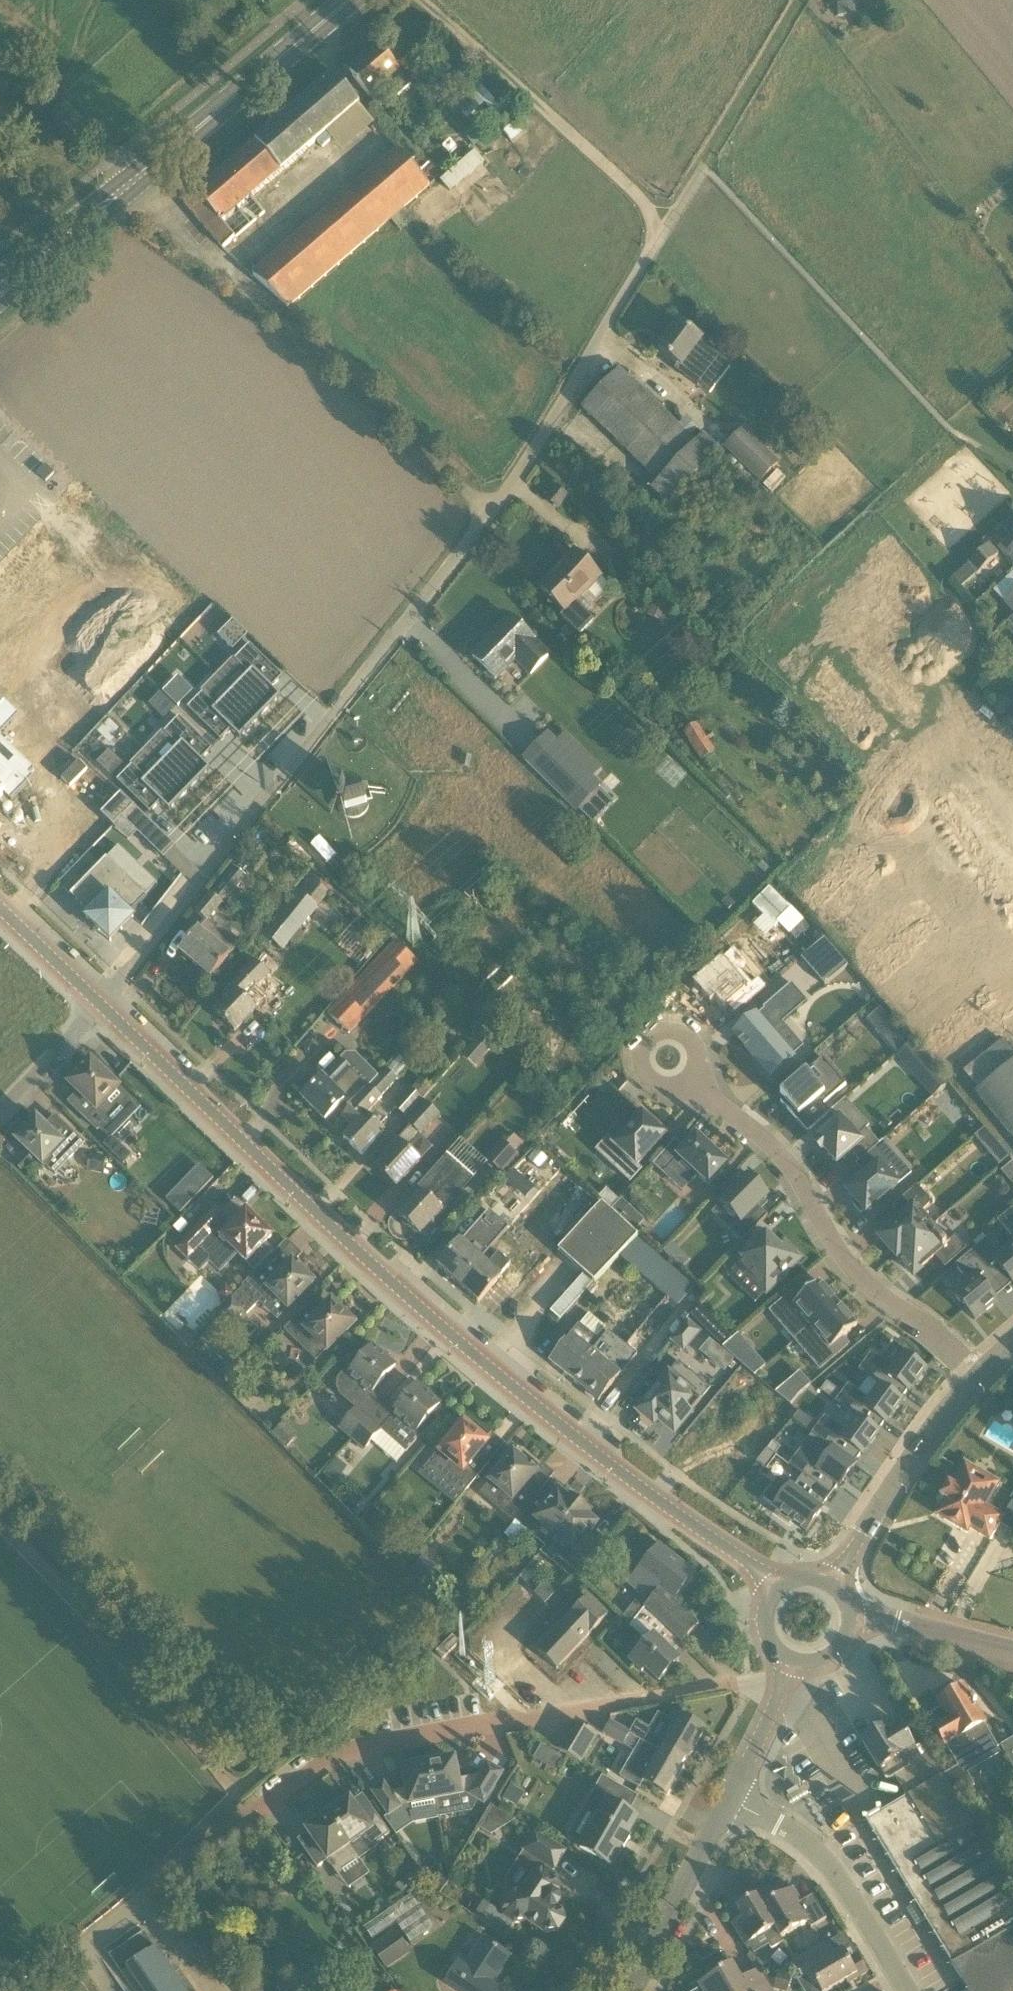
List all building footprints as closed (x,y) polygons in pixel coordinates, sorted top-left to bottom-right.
[(382,86),(394,100),(412,84),(379,46),(348,71),(369,96),(382,86)] [(250,198),(359,104),(333,75),(184,203),(223,249),(263,214),(250,198)] [(483,77),(469,89),(472,92),(484,106),(499,121),(513,109),(483,77)] [(400,151),(253,277),(287,308),(429,186),(400,151)] [(475,151),(440,178),(450,190),(485,163),(475,151)] [(658,350),(681,368),(678,372),(700,389),(724,359),(700,341),(678,323),(658,350)] [(581,408),(657,481),(651,489),(669,506),(720,453),(702,435),(695,442),(690,438),(619,369),(581,408)] [(780,464),(745,428),(726,446),(761,482),(780,464)] [(45,482),(54,473),(45,465),(37,474),(45,482)] [(999,549),(1007,558),(1012,553),(1012,536),(999,549)] [(988,545),(980,553),(968,564),(978,575),(998,556),(988,545)] [(595,621),(576,602),(600,578),(574,552),(539,587),(566,613),(562,617),(581,636),(595,621)] [(1005,604),(1012,613),(1012,596),(1005,604)] [(548,657),(533,640),(510,618),(472,656),(495,679),(515,659),(531,675),(548,657)] [(217,638),(232,652),(246,637),(231,623),(217,638)] [(248,675),(232,691),(260,718),(280,697),(272,689),(282,678),(250,646),(235,660),(235,661),(248,675)] [(175,681),(162,694),(177,708),(190,695),(175,681)] [(260,718),(232,691),(216,707),(203,694),(202,695),(187,709),(220,741),(231,730),(240,739),(260,718)] [(159,696),(150,705),(165,719),(174,710),(159,696)] [(19,716),(5,702),(0,707),(0,736),(19,716)] [(178,747),(162,763),(189,790),(210,769),(201,761),(212,750),(179,718),(165,733),(164,733),(178,747)] [(697,722),(683,731),(702,759),(716,750),(697,722)] [(577,812),(602,787),(548,734),(523,760),(577,812)] [(189,790),(162,763),(148,750),(146,749),(130,765),(131,767),(117,782),(150,814),(161,803),(169,811),(189,790)] [(955,777),(973,797),(1002,772),(983,751),(955,777)] [(124,767),(109,752),(96,765),(111,780),(124,767)] [(11,801),(33,778),(21,766),(12,775),(0,764),(0,790),(11,801)] [(342,791),(340,794),(338,797),(337,800),(337,804),(338,808),(339,811),(341,814),(344,816),(347,818),(351,819),(354,819),(358,819),(361,818),(364,816),(367,813),(368,810),(369,806),(370,803),(369,799),(368,796),(365,793),(363,790),(359,788),(356,787),(352,787),(349,788),(345,789),(342,791)] [(154,826),(134,807),(123,818),(143,838),(154,826)] [(45,818),(20,844),(43,866),(62,845),(80,862),(112,828),(100,816),(81,836),(75,830),(67,839),(45,818)] [(134,919),(130,914),(147,897),(106,858),(70,895),(90,915),(86,919),(110,943),(134,919)] [(207,921),(244,876),(232,866),(211,894),(196,912),(206,921),(207,921)] [(283,872),(284,885),(295,884),(295,872),(283,872)] [(282,950),(318,908),(299,892),(257,940),(268,950),(274,943),(282,950)] [(216,929),(207,921),(206,921),(179,952),(211,979),(230,956),(240,943),(219,926),(216,929)] [(419,961),(405,948),(396,939),(327,1012),(350,1034),(419,961)] [(825,987),(848,967),(824,939),(801,959),(825,987)] [(715,965),(715,964),(710,969),(703,976),(702,975),(701,976),(702,977),(698,980),(697,979),(696,980),(697,981),(692,985),(701,994),(700,995),(701,996),(702,995),(705,999),(704,1000),(705,1001),(706,1000),(711,1006),(716,1002),(724,1011),(728,1008),(735,1016),(766,988),(758,979),(752,984),(740,970),(748,964),(734,948),(715,965)] [(235,1032),(256,1010),(244,999),(268,974),(254,960),(240,975),(241,977),(222,996),(227,1001),(215,1013),(224,1022),(223,1024),(229,1030),(231,1029),(235,1032)] [(1000,985),(1012,1000),(1012,973),(1000,985)] [(757,1016),(733,1036),(740,1043),(738,1045),(739,1046),(740,1044),(745,1049),(743,1051),(744,1051),(746,1050),(770,1078),(793,1058),(772,1034),(807,1003),(791,985),(762,1010),(763,1011),(757,1016)] [(894,1024),(880,1009),(867,1021),(880,1036),(894,1024)] [(501,1040),(488,1028),(476,1041),(489,1053),(501,1040)] [(924,1059),(911,1044),(896,1057),(910,1072),(924,1059)] [(350,1072),(352,1070),(341,1059),(322,1079),(303,1099),(325,1121),(344,1102),(348,1106),(366,1088),(350,1072)] [(79,1093),(69,1103),(98,1131),(109,1119),(115,1091),(118,1088),(89,1061),(79,1070),(82,1072),(79,1078),(72,1086),(79,1093)] [(383,1132),(367,1117),(383,1099),(381,1099),(398,1080),(386,1069),(370,1089),(343,1117),(354,1128),(344,1139),(362,1156),(383,1132)] [(781,1096),(790,1107),(787,1109),(796,1118),(799,1116),(811,1130),(830,1113),(824,1105),(843,1089),(831,1075),(818,1086),(806,1073),(781,1096)] [(393,1109),(406,1119),(423,1101),(410,1089),(393,1109)] [(439,1115),(423,1101),(406,1119),(404,1121),(410,1127),(386,1154),(389,1157),(377,1170),(397,1188),(420,1163),(407,1151),(439,1115)] [(644,1116),(642,1115),(613,1147),(624,1157),(614,1168),(630,1183),(641,1171),(637,1167),(666,1137),(654,1126),(656,1123),(646,1114),(644,1116)] [(18,1139),(16,1141),(43,1166),(55,1154),(58,1156),(61,1159),(69,1159),(73,1156),(75,1153),(84,1145),(55,1117),(45,1127),(37,1119),(27,1128),(24,1128),(17,1135),(18,1139)] [(840,1118),(815,1140),(837,1166),(851,1153),(859,1162),(879,1145),(866,1129),(857,1137),(840,1118)] [(994,1140),(984,1129),(975,1136),(985,1147),(994,1140)] [(685,1151),(676,1142),(654,1167),(664,1176),(673,1166),(693,1183),(698,1177),(710,1188),(730,1168),(697,1137),(685,1151)] [(111,1140),(103,1148),(123,1167),(132,1159),(111,1140)] [(886,1173),(900,1161),(883,1142),(855,1166),(865,1176),(846,1192),(856,1203),(853,1206),(861,1215),(864,1212),(866,1215),(898,1187),(886,1173)] [(518,1155),(516,1153),(507,1145),(490,1163),(502,1173),(518,1155)] [(434,1225),(461,1193),(473,1179),(446,1155),(417,1189),(421,1193),(399,1217),(402,1220),(402,1223),(403,1225),(406,1226),(407,1226),(409,1226),(419,1235),(431,1222),(434,1225)] [(107,1158),(90,1156),(87,1172),(104,1174),(107,1158)] [(1012,1162),(1001,1171),(1012,1183),(1012,1182),(1012,1163),(1012,1162)] [(166,1201),(180,1214),(213,1179),(199,1166),(166,1201)] [(522,1177),(514,1171),(506,1181),(513,1187),(522,1177)] [(749,1179),(722,1205),(741,1223),(731,1232),(744,1244),(769,1219),(759,1209),(769,1199),(761,1191),(764,1188),(755,1179),(752,1182),(749,1179)] [(896,1258),(934,1225),(923,1211),(929,1206),(929,1200),(917,1187),(892,1208),(902,1219),(880,1239),(896,1258)] [(608,1190),(601,1197),(612,1208),(619,1200),(608,1190)] [(613,1211),(624,1220),(633,1210),(623,1200),(613,1211)] [(558,1252),(585,1274),(594,1282),(596,1283),(619,1256),(636,1235),(600,1202),(558,1252)] [(236,1257),(245,1265),(272,1237),(269,1234),(269,1230),(267,1227),(263,1224),(259,1224),(246,1212),(226,1233),(220,1227),(227,1220),(216,1209),(177,1249),(189,1261),(205,1244),(220,1259),(222,1260),(226,1261),(228,1261),(231,1260),(233,1259),(236,1257)] [(997,1223),(1012,1242),(1012,1209),(997,1223)] [(950,1242),(934,1225),(896,1258),(898,1258),(913,1276),(935,1257),(945,1268),(966,1249),(955,1237),(950,1242)] [(438,1267),(458,1285),(480,1260),(474,1254),(486,1241),(473,1230),(462,1244),(460,1242),(438,1267)] [(677,1306),(684,1298),(694,1286),(636,1235),(619,1256),(668,1298),(677,1306)] [(766,1293),(800,1259),(784,1244),(779,1249),(766,1236),(756,1246),(755,1245),(745,1256),(746,1257),(738,1265),(766,1293)] [(1000,1255),(987,1240),(971,1253),(994,1280),(1002,1273),(1012,1285),(1012,1244),(1000,1255)] [(677,1269),(688,1262),(674,1242),(664,1249),(677,1269)] [(985,1287),(994,1280),(971,1253),(955,1267),(968,1282),(953,1295),(975,1322),(998,1302),(985,1287)] [(480,1260),(458,1285),(479,1303),(500,1279),(516,1292),(527,1278),(498,1254),(487,1266),(480,1260)] [(272,1258),(244,1287),(277,1320),(285,1312),(286,1312),(314,1284),(312,1282),(313,1279),(305,1271),(302,1272),(293,1263),(285,1271),(272,1258)] [(594,1282),(585,1274),(550,1312),(560,1320),(594,1282)] [(810,1332),(839,1307),(820,1285),(800,1302),(794,1295),(772,1315),(786,1331),(799,1320),(810,1332)] [(244,1310),(232,1298),(215,1315),(228,1327),(244,1310)] [(284,1331),(316,1362),(355,1322),(346,1313),(344,1315),(340,1311),(338,1313),(330,1305),(323,1312),(313,1302),(284,1331)] [(858,1329),(839,1307),(810,1332),(821,1345),(808,1356),(821,1372),(850,1348),(844,1341),(858,1329)] [(716,1324),(701,1309),(692,1317),(707,1332),(716,1324)] [(652,1363),(666,1346),(654,1336),(665,1323),(655,1314),(630,1345),(652,1363)] [(620,1322),(610,1332),(624,1346),(634,1336),(620,1322)] [(699,1333),(688,1324),(673,1342),(684,1351),(699,1333)] [(549,1362),(570,1379),(591,1354),(588,1351),(597,1340),(579,1325),(549,1362)] [(738,1337),(723,1349),(743,1366),(749,1371),(755,1376),(765,1368),(738,1337)] [(374,1347),(371,1347),(348,1373),(345,1371),(341,1376),(338,1379),(338,1380),(337,1382),(336,1385),(336,1386),(337,1390),(337,1392),(339,1394),(343,1399),(348,1404),(355,1410),(357,1409),(370,1395),(396,1367),(388,1360),(390,1356),(375,1349),(374,1347)] [(594,1399),(599,1403),(620,1376),(624,1380),(635,1367),(611,1348),(609,1350),(607,1349),(599,1360),(591,1354),(570,1379),(587,1393),(586,1395),(593,1401),(594,1399)] [(859,1371),(879,1386),(880,1385),(902,1402),(903,1401),(901,1400),(908,1391),(909,1392),(926,1370),(903,1353),(892,1368),(871,1354),(859,1371)] [(702,1400),(669,1373),(638,1411),(654,1424),(658,1419),(675,1433),(702,1400)] [(790,1405),(799,1394),(788,1382),(775,1393),(790,1405)] [(886,1424),(902,1402),(880,1385),(879,1386),(869,1400),(848,1385),(835,1403),(856,1418),(856,1417),(879,1434),(879,1433),(878,1432),(884,1423),(886,1424)] [(415,1435),(440,1406),(438,1404),(430,1391),(426,1393),(418,1386),(393,1415),(381,1429),(380,1430),(381,1431),(405,1453),(418,1438),(415,1435)] [(710,1462),(730,1438),(716,1427),(738,1401),(724,1389),(695,1423),(702,1429),(689,1445),(710,1462)] [(350,1440),(369,1419),(357,1409),(355,1410),(338,1429),(350,1440)] [(793,1421),(812,1435),(818,1427),(799,1413),(793,1421)] [(863,1456),(879,1434),(856,1417),(856,1418),(845,1432),(825,1417),(818,1427),(812,1435),(833,1450),(833,1449),(856,1466),(856,1465),(855,1464),(861,1455),(863,1456)] [(363,1451),(381,1431),(380,1430),(381,1429),(369,1419),(350,1440),(363,1451)] [(466,1422),(438,1456),(439,1457),(431,1466),(465,1493),(490,1462),(479,1452),(486,1445),(479,1437),(474,1433),(476,1430),(466,1422)] [(743,1450),(730,1438),(710,1462),(731,1480),(744,1464),(751,1470),(757,1463),(767,1451),(773,1443),(779,1435),(765,1423),(743,1450)] [(773,1443),(767,1451),(775,1456),(778,1451),(777,1446),(773,1443)] [(840,1488),(856,1466),(833,1449),(833,1450),(822,1464),(802,1449),(789,1466),(803,1477),(804,1477),(831,1496),(838,1486),(840,1488)] [(775,1456),(767,1451),(757,1463),(766,1470),(776,1457),(775,1456)] [(515,1521),(540,1492),(529,1483),(537,1473),(527,1465),(527,1462),(519,1454),(516,1456),(514,1454),(501,1469),(481,1495),(514,1523),(515,1521)] [(990,1541),(1001,1523),(1004,1517),(987,1507),(1000,1484),(965,1464),(952,1485),(948,1483),(940,1497),(946,1500),(937,1516),(967,1533),(970,1528),(990,1541)] [(821,1509),(831,1496),(804,1477),(803,1477),(794,1490),(790,1486),(773,1509),(778,1512),(776,1515),(789,1525),(791,1522),(796,1526),(797,1524),(807,1531),(823,1510),(821,1509)] [(551,1501),(540,1492),(515,1521),(534,1537),(543,1526),(555,1537),(581,1505),(571,1497),(568,1501),(559,1493),(551,1501)] [(358,1497),(348,1508),(358,1516),(367,1506),(358,1497)] [(590,1513),(581,1505),(555,1537),(567,1547),(558,1557),(576,1572),(600,1543),(590,1534),(597,1525),(587,1517),(590,1513)] [(641,1595),(622,1618),(632,1626),(645,1609),(657,1620),(666,1629),(682,1644),(699,1627),(674,1602),(695,1575),(660,1546),(628,1585),(641,1595)] [(437,1567),(424,1555),(411,1569),(424,1581),(437,1567)] [(544,1603),(555,1592),(545,1582),(534,1593),(544,1603)] [(588,1598),(538,1651),(557,1670),(608,1616),(588,1598)] [(666,1629),(657,1620),(640,1637),(647,1644),(630,1661),(642,1672),(646,1669),(660,1682),(676,1666),(671,1662),(675,1657),(657,1639),(666,1629)] [(460,1644),(453,1636),(436,1653),(443,1660),(460,1644)] [(929,1715),(959,1771),(975,1761),(998,1748),(964,1689),(961,1690),(952,1689),(948,1696),(939,1703),(942,1708),(929,1715)] [(667,1796),(688,1760),(705,1730),(680,1715),(675,1714),(660,1741),(650,1735),(628,1773),(667,1796)] [(602,1733),(623,1746),(631,1733),(610,1720),(602,1733)] [(598,1736),(572,1721),(555,1749),(581,1764),(598,1736)] [(970,1830),(974,1828),(930,1755),(922,1760),(900,1725),(888,1732),(885,1727),(862,1741),(885,1779),(890,1780),(895,1778),(907,1798),(867,1822),(968,1990),(1012,1990),(1012,1902),(970,1830)] [(1001,1746),(1012,1766),(1012,1739),(1001,1746)] [(533,1759),(555,1772),(563,1758),(541,1745),(533,1759)] [(445,1757),(429,1760),(436,1800),(462,1795),(470,1793),(469,1795),(485,1804),(504,1773),(488,1763),(481,1776),(459,1780),(455,1759),(446,1761),(445,1757)] [(436,1800),(429,1760),(413,1763),(413,1767),(404,1769),(407,1789),(392,1792),(385,1783),(373,1792),(390,1816),(402,1807),(401,1806),(410,1804),(410,1805),(436,1800)] [(509,1783),(501,1797),(513,1804),(521,1790),(509,1783)] [(598,1788),(586,1807),(599,1815),(580,1848),(610,1866),(638,1818),(609,1801),(612,1796),(598,1788)] [(326,1812),(350,1846),(361,1838),(372,1847),(390,1834),(367,1803),(357,1810),(350,1801),(342,1806),(340,1803),(326,1812)] [(507,1826),(515,1821),(493,1807),(480,1829),(492,1835),(507,1826)] [(360,1860),(350,1846),(326,1812),(313,1822),(315,1825),(307,1831),(314,1840),(303,1848),(318,1868),(328,1861),(338,1875),(360,1860)] [(566,1852),(535,1833),(524,1851),(555,1870),(566,1852)] [(402,1895),(422,1880),(412,1866),(402,1873),(407,1880),(397,1887),(402,1895)] [(559,1896),(558,1895),(557,1894),(559,1890),(557,1878),(546,1870),(533,1873),(521,1891),(508,1894),(501,1905),(504,1917),(514,1924),(527,1922),(543,1931),(558,1932),(565,1921),(563,1908),(559,1906),(561,1903),(559,1896)] [(757,1896),(783,1938),(808,1923),(811,1928),(826,1919),(813,1896),(802,1902),(793,1888),(791,1889),(790,1887),(780,1893),(781,1895),(770,1902),(768,1898),(772,1896),(768,1889),(757,1896)] [(410,1894),(362,1928),(370,1939),(394,1922),(410,1944),(433,1927),(410,1894)] [(745,1946),(764,1935),(770,1945),(783,1938),(757,1896),(737,1907),(743,1918),(732,1924),(745,1946)] [(395,1930),(370,1947),(386,1970),(411,1953),(395,1930)] [(146,1935),(144,1932),(109,1958),(116,1954),(127,1970),(121,1973),(134,1990),(185,1990),(146,1935)] [(446,1984),(456,1990),(499,1990),(491,1986),(510,1957),(483,1940),(464,1968),(458,1964),(446,1984)] [(852,1945),(831,1958),(824,1946),(792,1964),(801,1979),(810,1973),(820,1990),(830,1990),(846,1981),(848,1985),(868,1973),(852,1945)] [(759,1969),(741,1978),(739,1979),(735,1972),(737,1971),(732,1963),(718,1971),(699,1985),(702,1990),(772,1990),(759,1969)] [(779,1990),(780,1990),(788,1990),(791,1976),(778,1973),(767,1979),(774,1989),(779,1990)]
